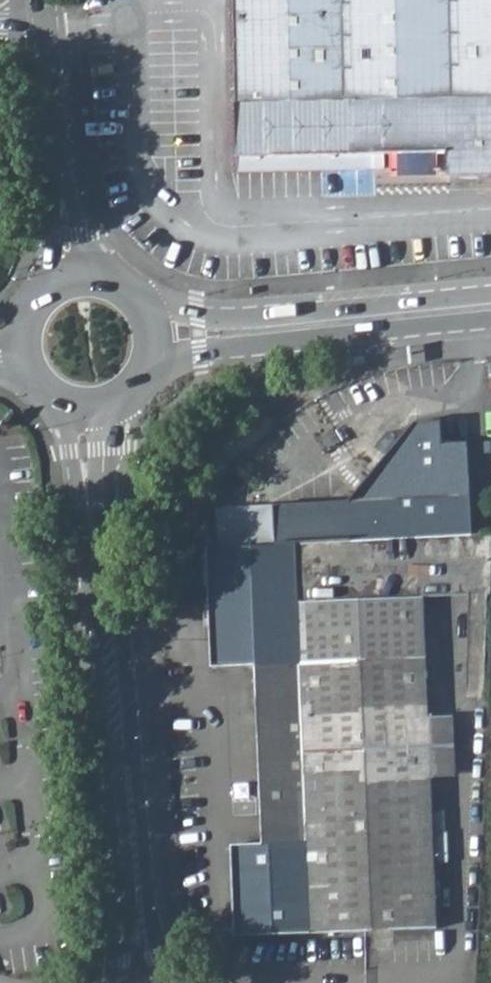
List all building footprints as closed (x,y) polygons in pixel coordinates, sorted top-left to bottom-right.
[(236,157),(372,157),(446,156),(446,177),(469,178),(490,178),(490,0),(233,0),(236,157)] [(446,156),(372,157),(236,157),(237,173),(372,172),(372,178),(446,177),(446,156)] [(365,362),(364,354),(343,356),(344,365),(365,362)] [(467,538),(463,448),(439,447),(438,427),(414,427),(343,503),(269,506),(270,546),(291,545),(467,538)] [(207,668),(238,666),(247,843),(231,843),(234,935),(433,926),(427,777),(424,717),(419,597),(488,594),(490,537),(467,538),(291,545),(270,546),(202,549),(207,668)] [(424,717),(427,777),(455,776),(453,715),(424,717)] [(78,723),(70,724),(72,744),(76,744),(79,744),(78,723)]
